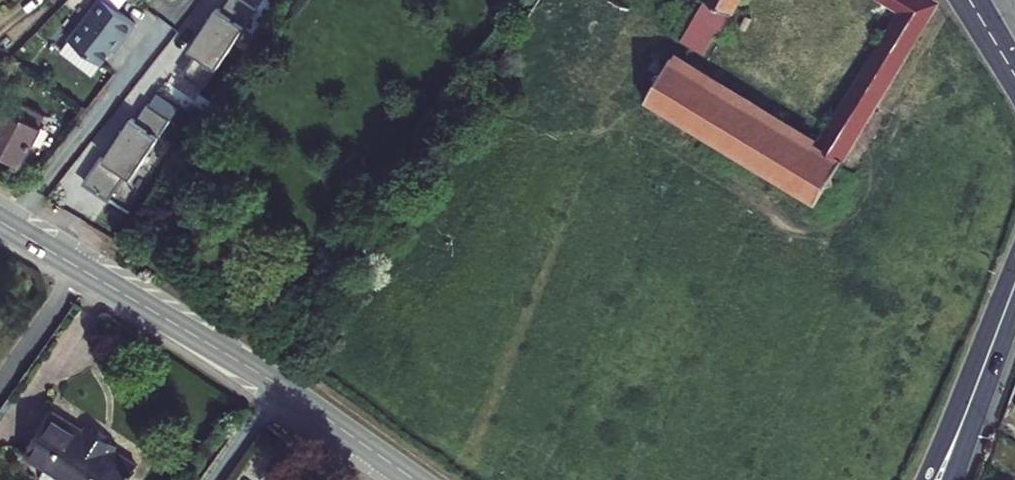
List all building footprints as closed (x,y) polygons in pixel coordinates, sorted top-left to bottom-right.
[(121,0),(97,0),(74,30),(106,55),(128,26),(131,28),(140,15),(121,0)] [(257,5),(250,0),(226,0),(222,6),(218,3),(190,46),(198,51),(185,70),(206,83),(257,5)] [(935,0),(896,0),(901,3),(825,125),(813,119),(807,126),(697,59),(718,22),(723,25),(737,0),(700,0),(673,48),(656,39),(630,81),(818,193),(935,0)] [(8,61),(0,56),(0,73),(8,61)] [(0,126),(0,139),(31,155),(50,119),(44,116),(49,107),(19,91),(0,126)] [(136,172),(174,113),(151,97),(140,114),(135,111),(108,153),(106,151),(89,178),(113,193),(129,168),(136,172)] [(13,450),(56,479),(116,479),(126,466),(99,448),(102,442),(76,422),(70,426),(44,409),(13,450)]
